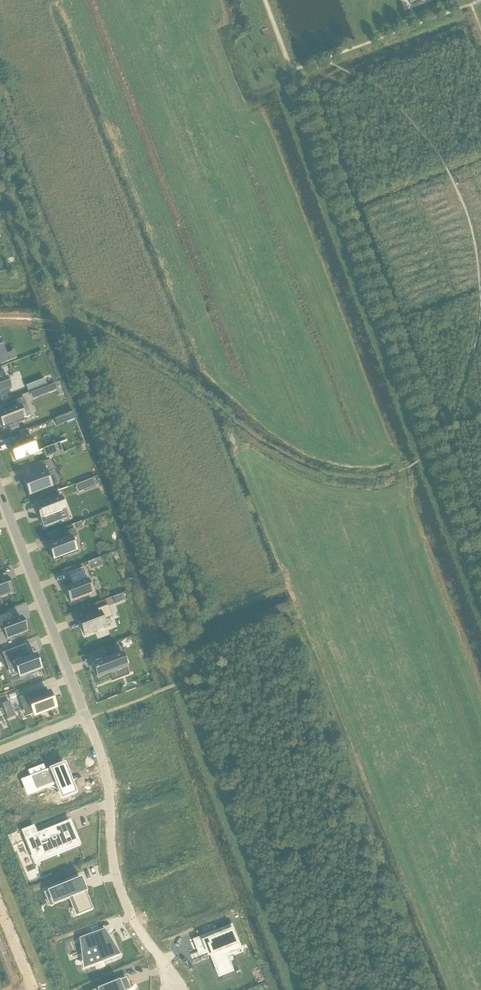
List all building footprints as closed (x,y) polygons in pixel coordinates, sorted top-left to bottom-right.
[(0,364),(9,360),(3,344),(0,345),(0,363),(0,364)] [(12,389),(7,378),(6,378),(3,370),(0,371),(0,394),(12,389)] [(35,383),(26,387),(28,392),(37,389),(35,383)] [(46,388),(37,391),(40,398),(48,394),(46,388)] [(0,414),(0,420),(3,429),(10,426),(11,430),(18,427),(17,424),(25,420),(20,407),(26,404),(24,398),(4,406),(6,412),(0,414)] [(74,413),(55,420),(58,427),(76,420),(74,413)] [(23,443),(11,448),(16,461),(37,453),(32,440),(31,440),(29,434),(21,437),(23,443)] [(63,452),(60,444),(43,451),(47,459),(63,452)] [(31,479),(24,482),(29,496),(52,487),(46,472),(54,469),(50,460),(34,466),(37,474),(30,477),(31,479)] [(93,479),(84,483),(87,490),(96,487),(93,479)] [(43,511),(38,513),(44,528),(60,521),(57,514),(67,510),(61,497),(41,505),(43,511)] [(59,542),(48,546),(54,561),(77,552),(72,539),(78,537),(75,529),(57,536),(59,542)] [(100,558),(88,563),(91,570),(103,566),(100,558)] [(73,586),(65,589),(70,603),(94,594),(84,568),(69,574),(73,586)] [(12,592),(7,579),(0,581),(0,596),(12,592)] [(123,595),(114,599),(116,605),(126,601),(123,595)] [(99,613),(79,621),(85,636),(105,628),(103,620),(113,617),(109,605),(97,610),(99,613)] [(0,617),(0,628),(2,627),(7,639),(27,632),(22,618),(13,622),(12,619),(13,618),(11,612),(0,617)] [(109,659),(94,665),(99,677),(116,671),(118,676),(128,673),(117,646),(106,650),(109,659)] [(22,647),(2,654),(8,668),(14,665),(19,678),(41,670),(35,656),(27,659),(22,647)] [(100,648),(91,652),(92,657),(101,653),(100,648)] [(37,691),(19,698),(22,706),(30,704),(34,716),(56,707),(53,699),(51,700),(49,694),(39,698),(37,691)] [(10,704),(3,707),(8,720),(15,717),(10,704)] [(33,784),(34,783),(37,791),(57,783),(63,798),(75,793),(64,766),(47,772),(44,764),(28,771),(33,784)] [(46,831),(26,840),(28,846),(34,844),(40,859),(78,843),(69,822),(55,828),(57,833),(49,837),(46,831)] [(80,879),(47,893),(52,905),(66,899),(63,891),(68,888),(79,914),(92,908),(80,879)] [(214,933),(196,940),(199,949),(199,950),(212,945),(214,950),(211,951),(220,974),(226,972),(225,971),(231,968),(225,953),(240,947),(236,936),(237,935),(237,934),(236,935),(233,926),(217,932),(217,933),(214,934),(214,933)] [(105,931),(81,940),(86,953),(96,949),(101,961),(116,955),(112,943),(109,943),(105,931)] [(99,989),(125,989),(129,988),(126,980),(127,980),(127,979),(99,989)]
